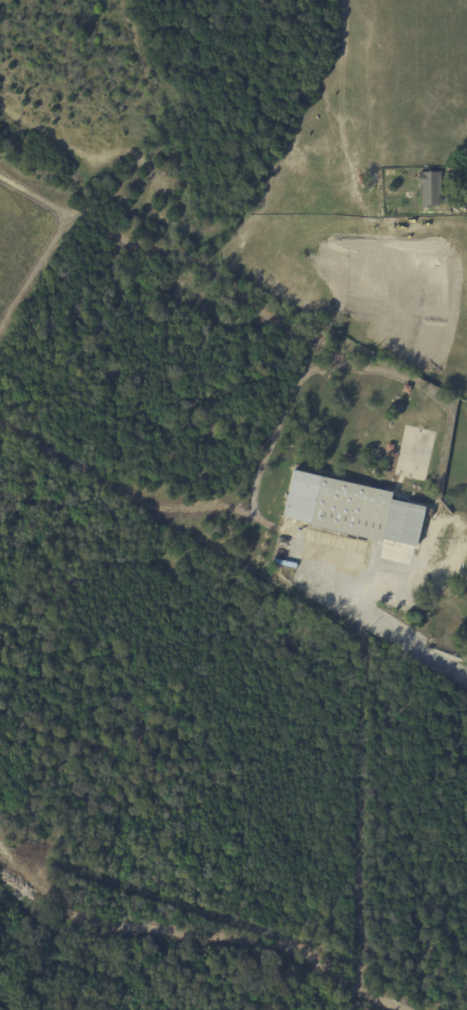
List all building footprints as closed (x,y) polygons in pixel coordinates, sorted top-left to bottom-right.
[(385,170),(396,170),(396,179),(385,179),(385,170)] [(440,175),(440,187),(438,187),(438,208),(432,208),(432,210),(421,210),(421,196),(419,196),(419,188),(418,188),(418,174),(440,174),(440,175)] [(338,451),(344,453),(341,463),(335,461),(338,451)] [(424,508),(415,549),(381,541),(380,543),(307,528),(308,525),(281,519),(291,471),(392,493),(391,501),(424,508)] [(18,829),(27,833),(23,842),(14,838),(18,829)]
